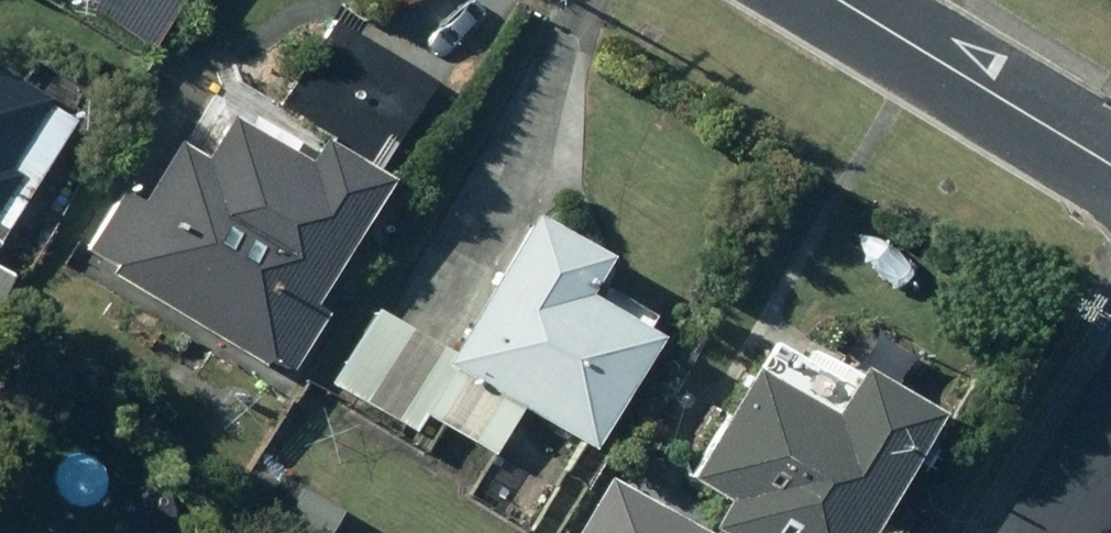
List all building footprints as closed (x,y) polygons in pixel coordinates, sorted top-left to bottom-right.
[(149,47),(177,0),(70,0),(149,47)] [(388,177),(379,172),(433,81),(332,20),(278,110),(323,137),(307,164),(230,118),(203,162),(177,146),(143,203),(122,191),(87,250),(114,266),(109,275),(262,366),(268,356),(292,370),(326,314),(312,305),(388,177)] [(71,120),(43,103),(47,97),(0,69),(0,238),(71,120)] [(536,214),(420,411),(494,454),(521,408),(592,449),(659,335),(648,329),(656,316),(607,288),(599,301),(586,293),(608,255),(536,214)] [(12,277),(0,270),(0,297),(12,277)] [(714,528),(722,532),(867,532),(911,458),(925,467),(943,436),(929,428),(938,412),(860,366),(832,413),(755,368),(690,478),(729,501),(714,528)] [(285,519),(308,532),(328,532),(342,510),(304,487),(285,519)] [(645,521),(638,532),(666,532),(645,521)]
